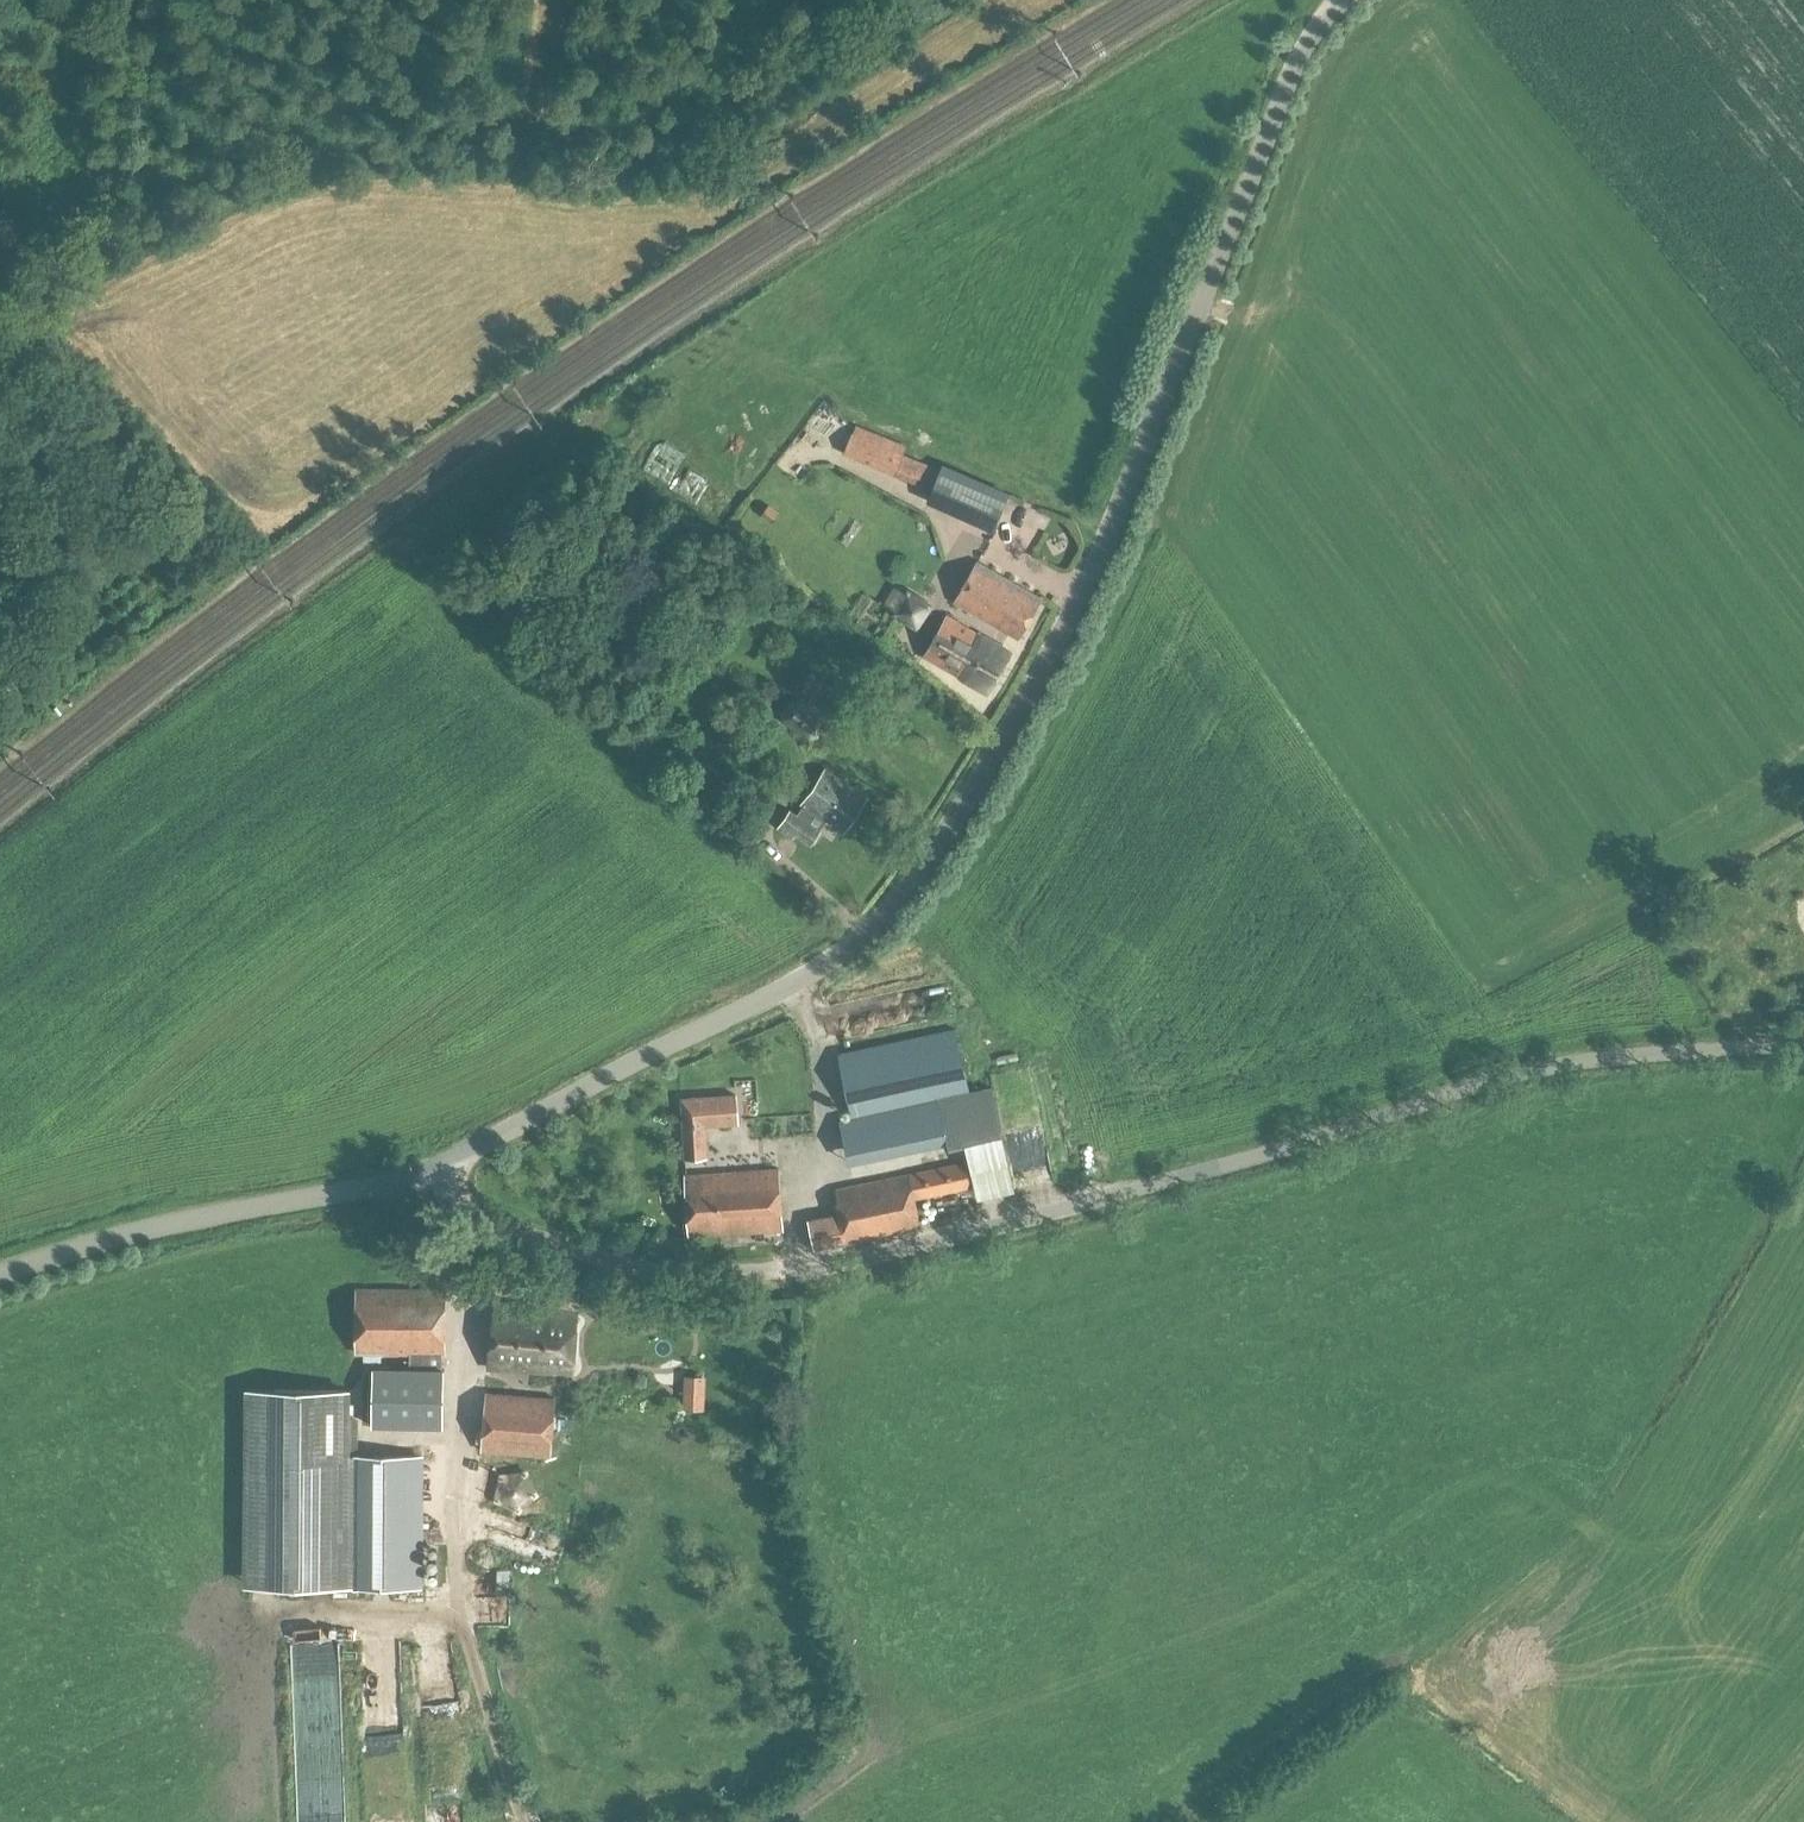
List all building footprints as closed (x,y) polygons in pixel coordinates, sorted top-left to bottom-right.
[(930,492),(939,471),(855,435),(846,456),(930,492)] [(994,523),(1006,493),(944,467),(932,496),(994,523)] [(770,501),(761,512),(774,522),(783,511),(770,501)] [(1017,638),(1038,602),(978,567),(957,603),(1017,638)] [(897,587),(887,604),(898,611),(895,616),(914,627),(927,605),(908,593),(897,587)] [(988,693),(1010,655),(947,618),(925,656),(988,693)] [(811,738),(823,719),(795,701),(783,720),(811,738)] [(844,832),(867,797),(826,770),(804,804),(796,815),(790,811),(780,825),(808,844),(819,828),(833,837),(839,828),(844,832)] [(971,1090),(957,1026),(838,1053),(852,1116),(839,1119),(848,1161),(948,1140),(963,1136),(954,1094),(971,1090)] [(963,1136),(948,1140),(949,1147),(967,1144),(978,1199),(1015,1191),(993,1085),(971,1090),(954,1094),(963,1136)] [(738,1098),(684,1100),(687,1159),(708,1158),(707,1126),(739,1124),(738,1098)] [(967,1162),(910,1174),(915,1195),(915,1198),(971,1186),(967,1162)] [(691,1238),(783,1232),(780,1171),(687,1177),(691,1238)] [(847,1210),(808,1219),(815,1251),(921,1228),(919,1222),(915,1198),(915,1195),(910,1174),(842,1188),(847,1210)] [(573,1290),(550,1288),(548,1307),(572,1309),(572,1306),(579,1307),(580,1293),(573,1293),(573,1290)] [(412,1346),(441,1346),(440,1291),(361,1291),(361,1345),(412,1346)] [(572,1373),(576,1315),(499,1306),(492,1363),(572,1373)] [(412,1346),(411,1368),(440,1369),(441,1346),(412,1346)] [(375,1414),(375,1426),(442,1427),(443,1369),(440,1369),(411,1368),(376,1368),(375,1414)] [(552,1457),(557,1396),(486,1390),(482,1451),(552,1457)] [(420,1457),(348,1456),(349,1391),(252,1391),(251,1580),(418,1583),(420,1457)] [(517,1569),(551,1571),(552,1539),(518,1538),(517,1569)]
